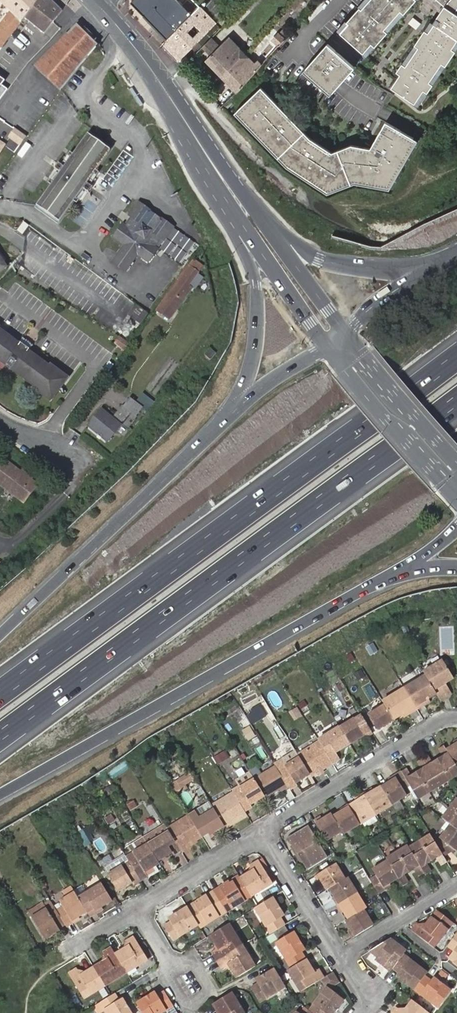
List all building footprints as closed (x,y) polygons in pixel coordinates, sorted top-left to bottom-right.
[(11,13),(0,27),(0,47),(2,49),(5,45),(18,28),(25,18),(39,0),(0,0),(0,1),(11,13)] [(53,0),(39,0),(25,18),(44,33),(45,34),(63,10),(53,0)] [(167,40),(191,17),(175,0),(136,0),(133,3),(167,40)] [(338,30),(367,55),(417,0),(364,0),(338,30)] [(445,7),(433,23),(431,22),(397,72),(401,74),(392,88),(419,106),(456,49),(456,14),(455,13),(456,10),(456,0),(437,0),(445,7)] [(216,22),(201,7),(200,8),(191,17),(167,40),(162,45),(178,61),(197,41),(187,31),(194,24),(204,34),(216,22)] [(62,91),(99,46),(78,25),(37,66),(62,91)] [(285,38),(286,37),(280,31),(274,37),(280,43),(285,38)] [(206,60),(235,91),(261,66),(257,62),(255,64),(229,38),(206,60)] [(355,67),(328,44),(312,61),(307,67),(304,71),(331,95),(334,91),(339,86),(355,67)] [(262,86),(239,108),(235,112),(288,166),(328,193),(355,182),(389,188),(418,140),(414,137),(387,122),(371,148),(352,144),(333,151),(310,137),(262,86)] [(133,88),(130,89),(140,106),(143,104),(133,88)] [(36,209),(54,223),(105,152),(87,139),(36,209)] [(121,248),(112,263),(125,272),(136,257),(147,264),(156,251),(153,249),(159,241),(162,243),(171,229),(158,220),(156,221),(149,215),(150,214),(135,205),(126,218),(129,221),(123,229),(120,227),(110,241),(121,248)] [(202,266),(194,259),(180,279),(180,280),(158,311),(168,319),(192,288),(189,285),(202,266)] [(140,326),(148,315),(135,305),(127,316),(140,326)] [(1,355),(2,355),(38,381),(37,383),(55,396),(72,370),(55,358),(53,361),(0,324),(0,354),(1,355)] [(123,350),(128,343),(118,337),(114,344),(123,350)] [(212,360),(218,352),(212,347),(205,354),(212,360)] [(9,360),(2,355),(1,355),(0,357),(0,365),(4,367),(9,360)] [(111,362),(102,374),(107,377),(116,366),(111,362)] [(144,393),(139,401),(150,408),(155,401),(144,393)] [(131,397),(116,417),(131,428),(146,407),(131,397)] [(122,424),(102,409),(89,427),(109,442),(122,424)] [(21,473),(4,460),(0,465),(0,485),(25,503),(39,486),(32,481),(21,473)] [(23,471),(21,473),(32,481),(34,478),(23,471)] [(438,693),(441,698),(449,693),(443,683),(446,681),(454,676),(443,659),(424,671),(428,676),(438,693)] [(428,676),(407,689),(417,706),(429,698),(438,693),(428,676)] [(452,691),(446,681),(443,683),(449,693),(452,691)] [(387,705),(395,719),(403,714),(417,706),(407,689),(385,703),(387,705)] [(417,706),(418,708),(431,701),(429,698),(417,706)] [(379,729),(395,719),(387,705),(365,718),(371,726),(376,723),(379,729)] [(405,717),(418,708),(417,706),(403,714),(405,717)] [(259,708),(251,711),(254,720),(263,717),(259,708)] [(342,726),(352,743),(367,733),(368,735),(374,732),(371,726),(365,718),(363,714),(342,726)] [(247,740),(255,737),(252,725),(243,727),(247,740)] [(321,740),(334,761),(343,756),(339,750),(352,743),(342,726),(320,739),(321,740)] [(312,772),(313,774),(319,770),(325,767),(334,761),(321,740),(299,753),(302,757),(312,772)] [(448,753),(456,766),(456,743),(454,744),(446,749),(448,753)] [(214,757),(220,765),(231,757),(226,749),(214,757)] [(439,783),(456,773),(456,767),(456,766),(448,753),(427,765),(439,783)] [(290,785),(291,788),(299,783),(298,781),(312,772),(302,757),(288,765),(280,770),(290,785)] [(277,764),(278,765),(280,770),(288,765),(284,759),(277,764)] [(405,775),(410,783),(418,796),(439,783),(427,765),(425,762),(422,764),(410,772),(405,775)] [(266,795),(267,796),(282,787),(283,790),(290,785),(280,770),(278,765),(262,775),(256,778),(256,779),(266,795)] [(251,770),(256,778),(262,775),(257,766),(251,770)] [(392,778),(382,784),(392,801),(408,791),(405,786),(410,783),(405,775),(403,772),(401,768),(395,772),(397,775),(392,778)] [(177,794),(197,780),(191,770),(171,784),(177,794)] [(256,779),(235,792),(246,810),(255,804),(254,803),(266,795),(256,779)] [(392,801),(382,784),(373,789),(366,793),(378,814),(394,804),(392,801)] [(356,796),(357,799),(366,793),(364,791),(356,796)] [(226,824),(227,826),(248,813),(246,810),(235,792),(214,805),(216,808),(226,824)] [(357,799),(349,803),(361,823),(378,814),(366,793),(357,799)] [(191,815),(203,835),(211,830),(212,833),(226,824),(216,808),(214,805),(212,801),(197,809),(198,810),(191,814),(191,815)] [(443,820),(450,825),(456,830),(456,801),(443,820)] [(349,803),(342,808),(344,810),(335,816),(344,830),(345,832),(361,823),(349,803)] [(322,816),(316,820),(326,837),(327,839),(344,830),(335,816),(333,812),(324,819),(322,816)] [(182,848),(183,850),(190,846),(189,843),(197,838),(203,835),(191,815),(170,828),(172,832),(182,848)] [(167,824),(146,836),(151,844),(172,832),(170,828),(167,824)] [(301,852),(319,841),(309,825),(291,836),(296,844),(301,852)] [(450,825),(440,839),(441,840),(436,843),(444,856),(454,850),(456,853),(456,830),(450,825)] [(87,829),(79,831),(84,846),(91,844),(87,829)] [(172,832),(151,844),(159,858),(174,850),(175,852),(182,848),(172,832)] [(444,856),(436,843),(430,833),(410,846),(421,864),(424,868),(429,865),(440,858),(444,856)] [(151,844),(146,836),(132,845),(136,852),(151,844)] [(329,856),(319,841),(301,852),(306,860),(310,867),(329,856)] [(386,857),(388,859),(399,877),(405,874),(417,867),(421,864),(410,846),(408,843),(386,857)] [(155,865),(161,861),(159,858),(151,844),(136,852),(129,857),(131,859),(141,876),(149,871),(147,869),(155,865)] [(117,867),(131,859),(129,857),(127,853),(113,861),(117,867)] [(109,872),(119,888),(133,880),(134,883),(142,878),(141,876),(131,859),(117,867),(109,872)] [(371,878),(379,892),(383,889),(382,887),(389,883),(399,877),(388,859),(373,868),(377,874),(371,878)] [(277,882),(263,860),(257,864),(271,886),(277,882)] [(337,863),(317,875),(321,881),(323,880),(328,888),(332,887),(347,878),(337,863)] [(254,872),(241,880),(248,893),(255,889),(258,894),(271,886),(257,864),(251,867),(254,872)] [(334,897),(339,904),(358,892),(349,877),(347,878),(332,887),(337,895),(334,897)] [(410,882),(407,877),(401,881),(404,886),(410,882)] [(214,892),(226,913),(251,898),(248,893),(241,880),(239,878),(232,882),(234,884),(231,885),(229,883),(214,892)] [(103,904),(113,899),(103,882),(80,895),(89,911),(96,907),(97,908),(103,904)] [(76,890),(74,886),(66,891),(69,894),(76,890)] [(248,893),(251,898),(258,894),(255,889),(248,893)] [(89,911),(80,895),(76,890),(69,894),(69,895),(62,900),(66,905),(59,909),(68,923),(81,915),(89,911)] [(196,903),(188,908),(199,926),(200,928),(226,913),(214,892),(199,901),(200,904),(198,906),(196,903)] [(345,910),(350,918),(366,909),(368,908),(358,892),(339,904),(342,911),(345,910)] [(272,898),(255,909),(271,934),(284,926),(279,919),(283,916),(272,898)] [(89,911),(92,917),(106,909),(103,904),(97,908),(96,907),(89,911)] [(59,909),(57,905),(50,909),(49,908),(43,912),(41,911),(34,915),(48,937),(54,933),(61,929),(62,929),(61,927),(68,923),(59,909)] [(34,915),(41,911),(39,907),(32,911),(34,915)] [(199,926),(188,908),(169,919),(172,923),(165,927),(174,941),(199,926)] [(349,928),(355,936),(375,924),(366,909),(350,918),(348,919),(352,926),(349,928)] [(435,946),(453,921),(438,910),(423,930),(416,924),(412,930),(435,946)] [(68,923),(69,926),(82,918),(81,915),(68,923)] [(226,928),(222,930),(227,937),(230,935),(226,928)] [(227,937),(222,930),(211,936),(220,950),(214,954),(219,961),(239,949),(230,935),(227,937)] [(278,944),(292,968),(306,960),(302,953),(305,950),(295,933),(278,944)] [(408,951),(391,938),(370,950),(380,958),(378,961),(393,972),(395,969),(404,956),(408,951)] [(128,950),(117,957),(125,970),(131,966),(133,970),(146,963),(132,941),(126,945),(128,950)] [(239,949),(219,961),(223,969),(228,966),(236,979),(248,972),(244,966),(247,963),(239,949)] [(110,961),(95,969),(103,983),(109,980),(111,983),(127,974),(125,970),(117,957),(114,952),(107,956),(110,961)] [(428,974),(404,956),(395,969),(402,974),(400,977),(416,989),(426,977),(428,974)] [(306,960),(292,968),(292,969),(296,976),(294,978),(302,992),(324,979),(319,971),(316,973),(307,960),(306,960)] [(103,983),(95,969),(82,977),(79,973),(73,977),(86,999),(99,991),(97,987),(103,983)] [(276,970),(259,981),(262,986),(255,990),(263,1002),(287,988),(276,970)] [(329,989),(339,985),(333,975),(324,980),(329,989)] [(426,977),(416,989),(440,1006),(452,991),(435,979),(433,982),(426,977)] [(329,989),(326,987),(314,1002),(311,1001),(306,1007),(314,1012),(332,1012),(343,1000),(329,989)] [(108,1000),(115,1012),(138,1012),(129,997),(125,999),(121,992),(108,1000)] [(174,1007),(166,994),(160,998),(157,994),(138,1005),(143,1012),(165,1012),(174,1007)] [(225,997),(212,1005),(217,1012),(244,1012),(237,1000),(233,1003),(229,995),(225,998),(225,997)] [(413,999),(402,1012),(424,1012),(427,1009),(413,999)]
